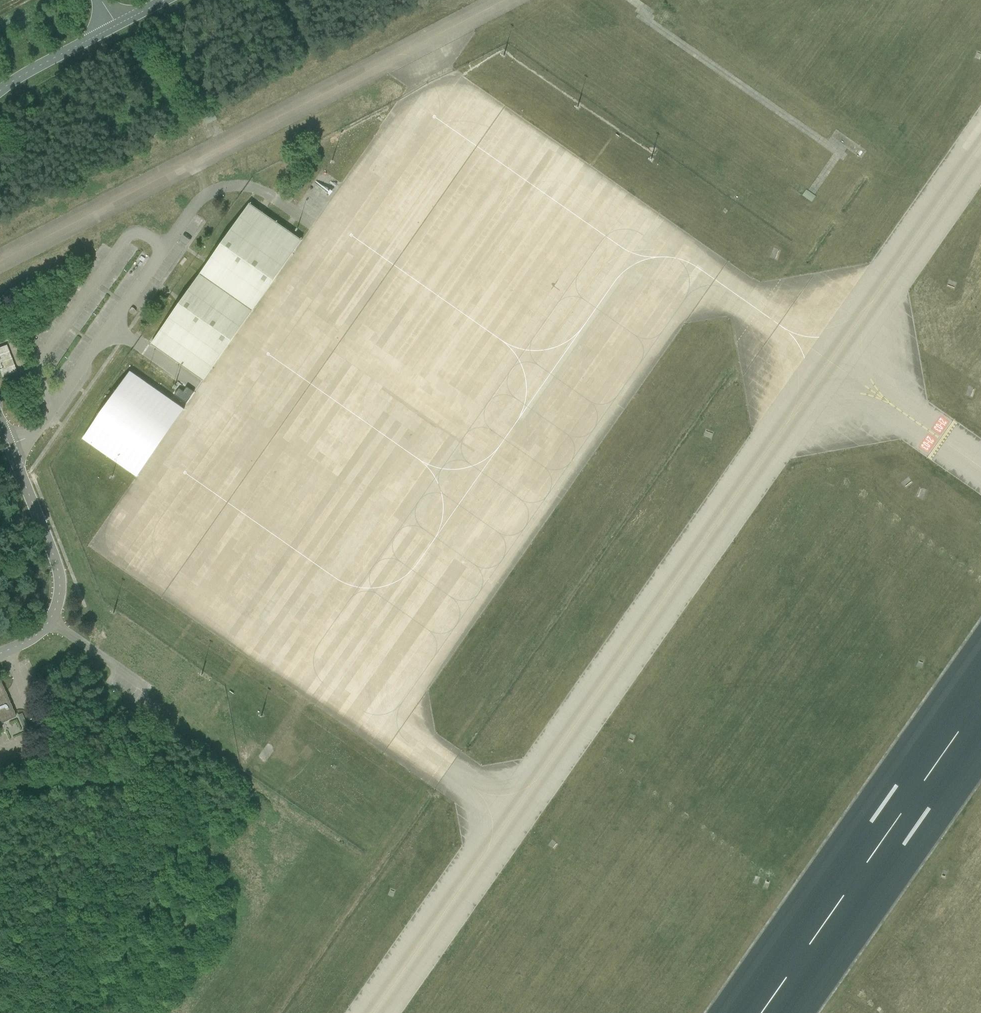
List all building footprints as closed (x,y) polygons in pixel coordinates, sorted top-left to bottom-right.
[(249,204),(240,217),(151,344),(203,381),(292,254),(302,240),(249,204)] [(2,378),(16,372),(6,345),(0,347),(0,372),(2,378)] [(185,410),(131,373),(81,444),(135,482),(185,410)] [(183,393),(178,390),(174,396),(186,404),(193,393),(186,388),(183,393)] [(15,717),(0,682),(0,724),(15,717)] [(17,715),(23,728),(27,726),(22,713),(17,715)]
